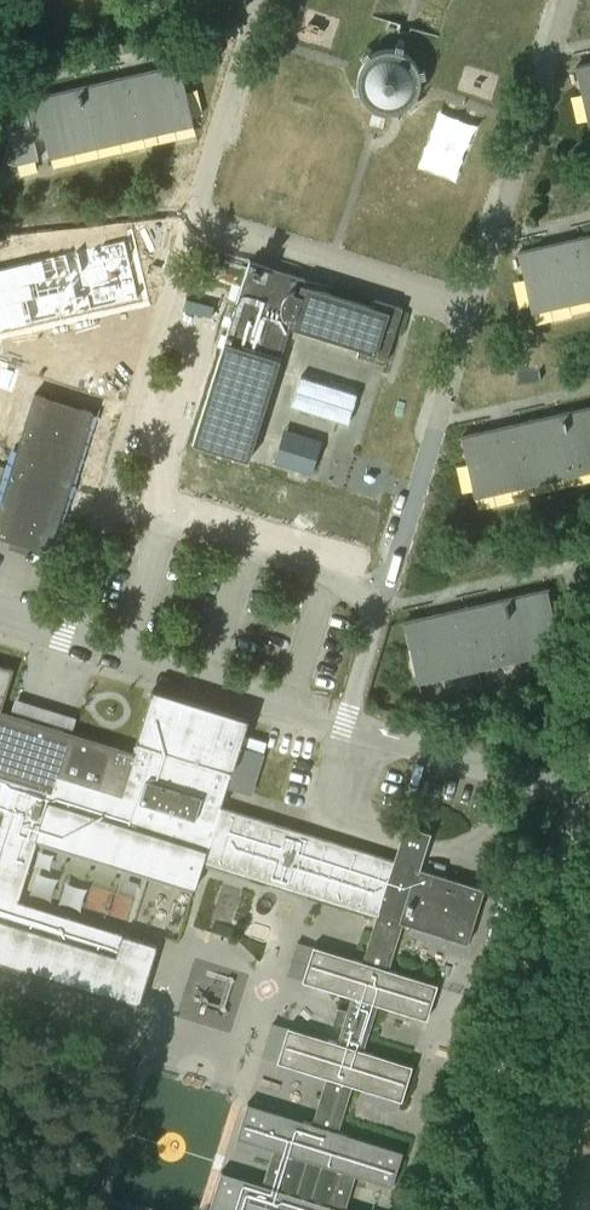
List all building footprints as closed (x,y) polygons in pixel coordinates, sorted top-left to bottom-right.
[(423,81),(423,79),(423,76),(422,73),(422,70),(421,68),(420,65),(418,63),(417,60),(415,58),(413,56),(411,54),(409,53),(407,51),(404,50),(402,49),(399,48),(396,47),(391,47),(385,47),(383,48),(380,49),(375,51),(373,52),(371,54),(368,56),(367,58),(365,60),(363,63),(362,65),(361,67),(360,70),(360,73),(359,76),(359,78),(359,81),(359,84),(360,87),(361,89),(362,92),(363,94),(365,97),(366,99),(368,101),(370,103),(372,105),(375,106),(380,109),(382,109),(385,110),(388,110),(391,110),(393,110),(396,110),(399,109),(402,109),(407,106),(409,105),(411,103),(413,101),(415,99),(417,97),(418,95),(420,92),(421,90),(422,87),(422,84),(423,81)] [(576,65),(589,125),(589,124),(589,62),(576,65)] [(38,97),(25,91),(22,100),(3,104),(11,136),(3,159),(16,164),(40,158),(35,138),(46,135),(51,156),(195,123),(182,63),(38,97)] [(519,251),(532,310),(589,297),(589,234),(519,251)] [(138,309),(124,249),(0,278),(0,341),(138,309)] [(306,277),(252,260),(195,441),(249,458),(292,324),(362,346),(359,353),(386,361),(404,307),(376,299),(373,305),(304,284),(306,277)] [(291,405),(348,423),(357,393),(301,375),(291,405)] [(462,435),(475,495),(589,468),(589,406),(462,435)] [(81,494),(67,434),(0,450),(0,512),(81,494)] [(282,437),(274,462),(311,474),(319,449),(282,437)] [(549,588),(404,620),(418,680),(563,646),(558,626),(577,621),(570,595),(552,599),(549,588)] [(135,750),(1,708),(14,667),(0,663),(0,786),(12,790),(0,828),(0,959),(140,1002),(158,944),(132,936),(20,901),(40,838),(196,886),(204,860),(378,914),(364,960),(315,946),(306,977),(305,979),(354,994),(348,1010),(339,1007),(334,1022),(343,1025),(338,1040),(290,1025),(290,1026),(280,1058),(280,1059),(328,1074),(313,1121),(249,1102),(239,1136),(276,1147),(265,1182),(281,1187),(277,1200),(226,1184),(219,1209),(326,1209),(328,1202),(345,1207),(356,1172),(392,1183),(402,1149),(339,1129),(353,1082),(403,1098),(413,1064),(365,1049),(379,1001),(428,1016),(438,983),(389,968),(404,921),(468,941),(485,887),(388,855),(222,803),(228,784),(241,744),(249,718),(154,688),(135,750)] [(241,744),(228,784),(251,791),(264,751),(241,744)] [(290,973),(306,977),(315,946),(300,941),(290,973)] [(290,1026),(275,1022),(265,1053),(280,1058),(290,1026)]
